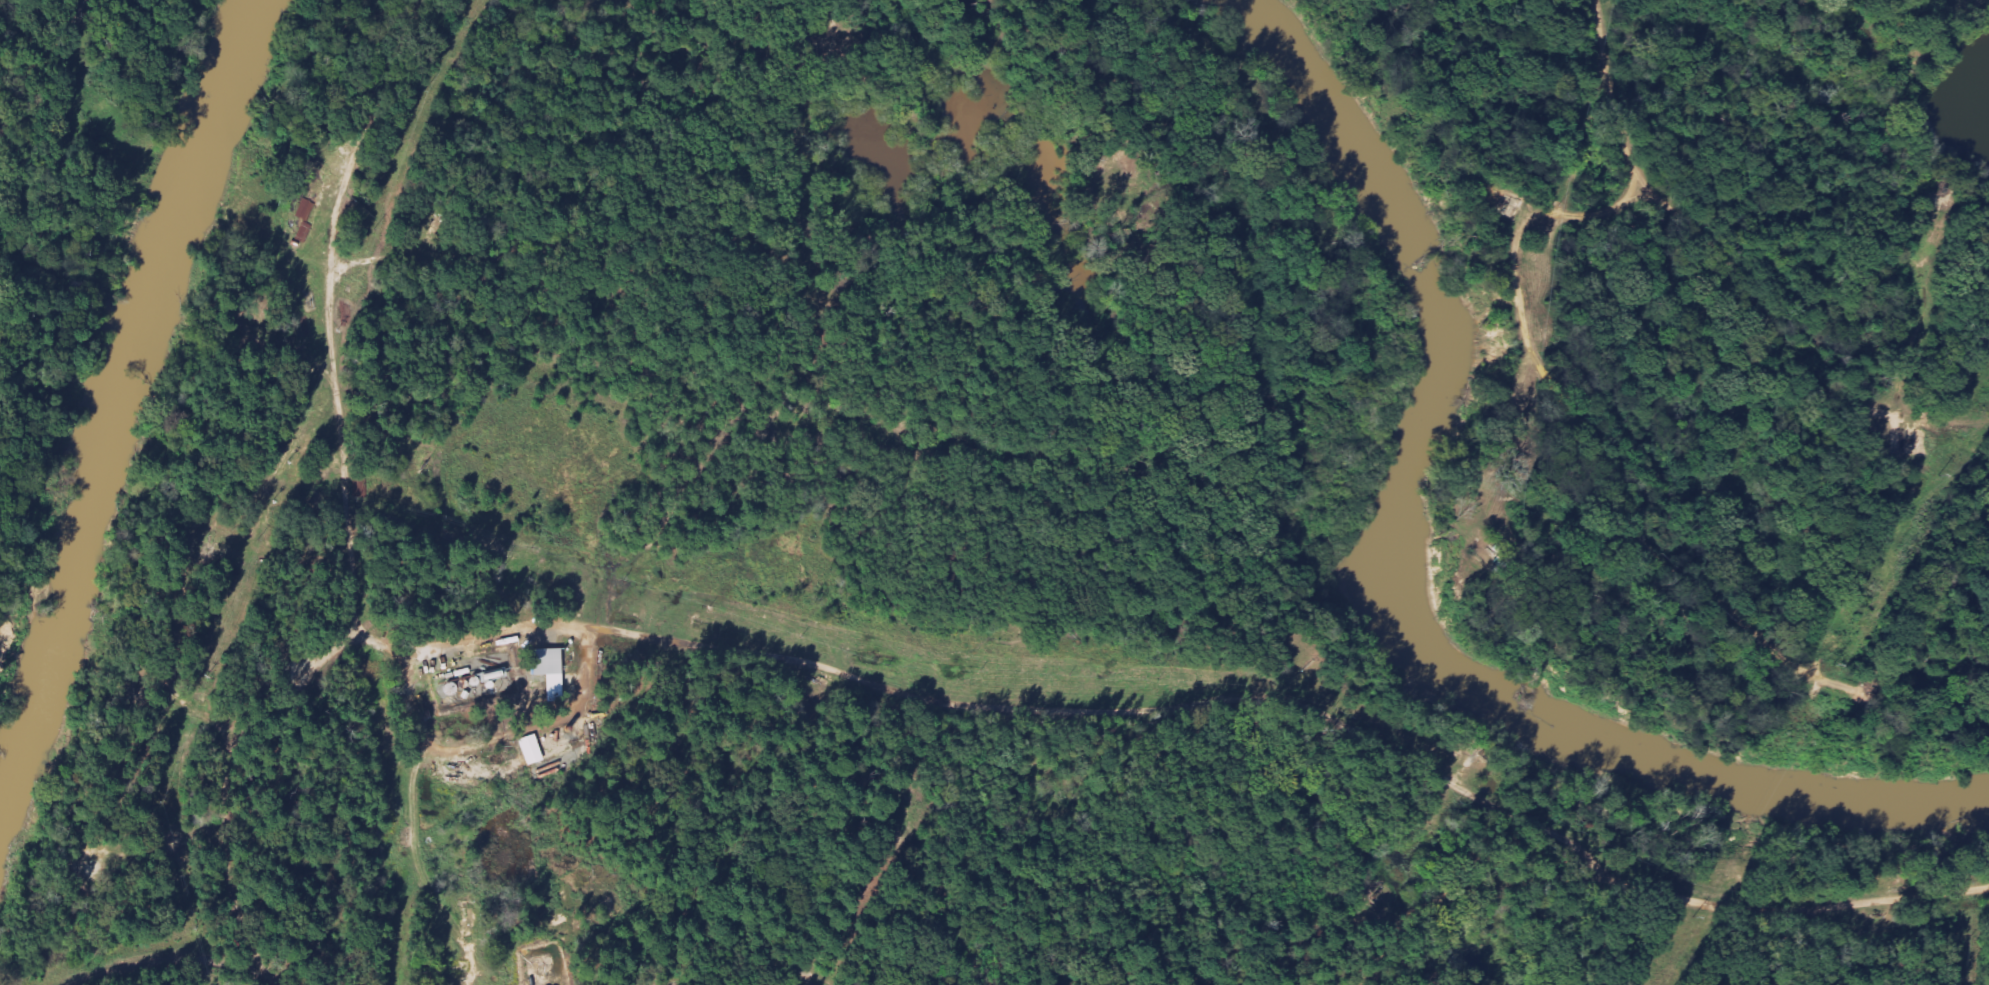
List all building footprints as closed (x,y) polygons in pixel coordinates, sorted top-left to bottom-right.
[(296,217),(309,223),(316,205),(303,200),(296,217)] [(532,651),(533,677),(545,677),(546,701),(562,701),(560,650),(532,651)] [(518,741),(527,767),(544,762),(535,736),(518,741)]
